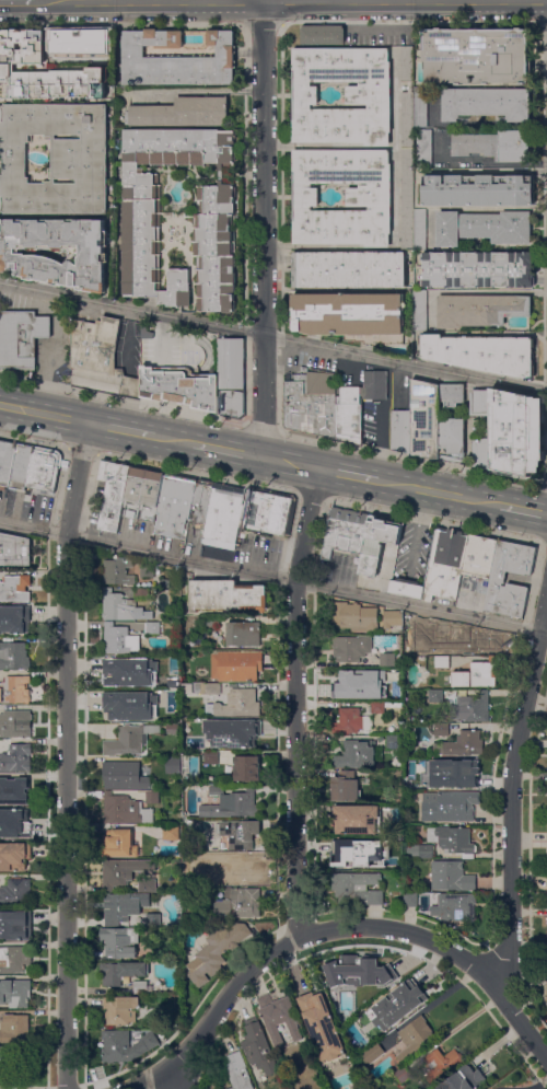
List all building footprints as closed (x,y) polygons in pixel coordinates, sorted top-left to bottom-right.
[(345,26),(345,28),(346,28),(346,44),(344,44),(302,45),(302,28),(304,28),(304,26),(345,26)] [(438,30),(438,27),(443,27),(443,30),(517,30),(517,27),(523,27),(523,28),(529,28),(529,59),(532,59),(532,76),(529,76),(529,83),(526,83),(526,84),(521,84),(521,83),(490,83),(490,84),(485,84),(485,83),(476,83),(476,79),(477,79),(477,74),(469,74),(469,79),(472,79),(472,83),(463,83),(463,84),(456,84),(456,83),(427,83),(427,70),(424,70),(424,56),(423,56),(423,49),(424,30),(438,30)] [(3,99),(0,99),(0,31),(4,31),(4,30),(36,30),(36,31),(45,31),(45,63),(15,63),(15,72),(51,72),(51,71),(88,71),(88,68),(108,68),(108,82),(105,82),(105,100),(90,100),(90,97),(53,97),(53,100),(3,100),(3,99)] [(221,30),(221,31),(235,31),(235,47),(236,47),(236,54),(235,54),(235,61),(236,61),(236,68),(235,68),(235,84),(124,84),(124,73),(123,73),(123,66),(124,66),(124,48),(123,48),(123,40),(124,40),(124,36),(125,36),(125,31),(147,31),(146,30),(158,30),(158,32),(170,31),(184,31),(184,47),(183,47),(183,48),(155,48),(155,45),(146,45),(146,57),(217,57),(217,50),(210,50),(210,46),(209,46),(209,30),(221,30)] [(89,36),(89,39),(101,38),(101,36),(112,36),(113,51),(103,51),(104,55),(93,55),(93,62),(71,63),(71,60),(71,50),(69,50),(69,45),(71,45),(70,36),(89,36)] [(414,82),(401,82),(401,47),(414,47),(414,82)] [(365,146),(365,142),(293,142),(293,119),(292,119),(292,71),(293,71),(293,48),(389,48),(389,62),(392,62),(392,132),(389,132),(389,146),(365,146)] [(414,92),(414,88),(428,88),(428,127),(414,127),(414,92)] [(529,89),(529,90),(531,90),(531,121),(509,121),(509,119),(507,119),(507,115),(459,116),(459,118),(458,118),(458,123),(443,123),(442,89),(529,89)] [(401,149),(401,92),(414,92),(414,127),(414,149),(401,149)] [(126,126),(126,111),(130,111),(130,106),(176,106),(176,97),(229,97),(229,126),(126,126)] [(4,212),(3,212),(3,209),(4,205),(3,198),(5,198),(5,196),(2,197),(1,175),(3,175),(3,173),(4,170),(4,165),(4,161),(3,158),(5,158),(5,155),(2,155),(2,121),(3,121),(4,119),(4,116),(3,109),(3,106),(4,106),(4,104),(108,104),(108,213),(4,215),(4,212)] [(219,129),(219,131),(234,131),(234,166),(223,166),(223,184),(234,184),(234,216),(231,216),(231,232),(233,232),(233,256),(235,256),(235,310),(222,310),(222,312),(201,312),(201,296),(198,296),(198,254),(195,254),(195,215),(198,215),(198,186),(219,186),(219,167),(205,167),(205,165),(152,165),(152,164),(139,164),(139,169),(144,169),(144,174),(149,174),(149,172),(153,172),(153,174),(158,174),(158,199),(161,199),(161,291),(170,291),(170,269),(190,269),(190,283),(190,291),(191,291),(191,306),(168,306),(168,304),(160,304),(160,297),(125,297),(125,294),(124,129),(219,129)] [(432,167),(417,167),(417,129),(432,129),(432,167)] [(531,130),(531,162),(497,162),(497,157),(486,157),(486,153),(472,153),(472,155),(452,157),(452,149),(453,149),(453,135),(499,135),(499,130),(531,130)] [(414,250),(401,250),(401,149),(414,149),(414,210),(414,250)] [(365,247),(365,244),(293,244),(293,222),(292,222),(292,172),(293,172),(293,150),(389,150),(389,164),(392,164),(392,234),(389,234),(389,247),(365,247)] [(422,206),(422,177),(424,177),(424,175),(534,175),(534,206),(422,206)] [(427,210),(427,250),(414,250),(414,210),(427,210)] [(438,212),(459,212),(459,215),(502,215),(502,211),(531,211),(532,244),(492,244),(492,238),(459,238),(459,247),(438,247),(438,212)] [(1,271),(0,269),(0,220),(5,219),(5,220),(8,220),(8,219),(18,219),(18,220),(105,220),(105,231),(108,231),(108,246),(105,246),(105,254),(108,254),(108,262),(105,262),(105,283),(106,283),(106,292),(106,293),(105,294),(93,292),(93,293),(78,290),(79,287),(72,287),(70,287),(61,285),(61,287),(45,283),(45,282),(44,282),(44,281),(42,280),(40,281),(39,281),(38,281),(38,280),(36,280),(35,281),(25,279),(25,278),(18,276),(16,275),(16,270),(9,270),(8,271),(5,273),(3,271),(1,271)] [(406,252),(406,288),(293,288),(293,253),(406,252)] [(534,253),(534,255),(535,255),(535,263),(534,263),(534,277),(535,277),(535,286),(534,286),(534,288),(423,288),(423,286),(421,286),(421,279),(424,279),(424,262),(421,262),(421,255),(424,255),(424,253),(534,253)] [(428,332),(417,332),(417,291),(428,291),(428,332)] [(294,311),(292,311),(292,294),(406,293),(406,311),(404,311),(404,316),(406,316),(406,325),(404,325),(404,332),(404,344),(379,345),(376,347),(364,345),(364,341),(356,343),(356,340),(345,341),(345,335),(338,335),(338,333),(334,333),(334,335),(313,335),(302,333),(302,332),(298,332),(295,332),(294,329),(294,311)] [(532,297),(532,317),(505,317),(505,326),(462,326),(462,328),(438,328),(439,296),(532,297)] [(3,369),(0,369),(0,311),(36,311),(36,316),(51,316),(51,338),(36,338),(36,369),(36,370),(20,370),(20,369),(12,369),(12,370),(3,370),(3,369)] [(139,398),(70,385),(70,360),(70,358),(70,318),(94,324),(95,320),(101,321),(102,315),(120,320),(114,354),(114,369),(121,369),(124,376),(139,380),(139,398)] [(422,334),(442,334),(442,338),(533,337),(534,378),(523,378),(422,358),(422,334)] [(219,339),(244,339),(244,390),(219,390),(219,339)] [(218,414),(211,412),(191,408),(193,405),(187,403),(187,404),(184,404),(184,405),(179,404),(179,402),(170,401),(170,402),(165,401),(165,402),(153,399),(152,401),(140,397),(140,366),(147,366),(147,367),(187,368),(188,368),(190,369),(191,371),(191,372),(191,374),(212,375),(212,374),(218,374),(218,414)] [(387,399),(380,399),(380,403),(373,403),(373,399),(366,399),(366,398),(364,398),(364,396),(362,396),(362,387),(364,387),(364,371),(388,371),(387,399)] [(287,429),(286,428),(284,427),(284,382),(294,382),(294,374),(309,374),(309,382),(336,382),(336,439),(287,429)] [(440,402),(440,419),(465,419),(465,453),(447,453),(447,456),(465,460),(466,465),(440,459),(433,459),(431,459),(431,457),(431,456),(424,456),(423,456),(422,456),(421,455),(415,455),(414,454),(412,454),(412,410),(412,379),(440,385),(441,385),(441,384),(465,384),(465,404),(452,404),(452,402),(440,402)] [(337,439),(336,439),(336,387),(340,387),(340,386),(361,387),(361,404),(362,444),(362,445),(337,441),(337,439)] [(493,390),(543,399),(543,461),(542,461),(542,466),(539,466),(539,472),(529,472),(529,476),(493,470),(493,391),(493,390)] [(244,418),(242,420),(221,416),(221,391),(233,391),(244,393),(244,418)] [(472,466),(474,456),(473,439),(491,439),(490,415),(472,416),(470,393),(474,393),(474,391),(493,391),(493,470),(472,466)] [(412,410),(412,454),(393,450),(393,410),(412,410)] [(8,486),(0,484),(0,440),(16,443),(8,486)] [(32,448),(24,486),(25,493),(9,489),(8,486),(16,443),(32,448)] [(32,445),(54,450),(56,451),(58,453),(59,454),(60,457),(60,461),(58,467),(57,467),(53,491),(24,486),(32,448),(32,445)] [(146,470),(137,518),(120,515),(116,534),(96,530),(106,480),(97,478),(101,460),(130,466),(146,470)] [(162,473),(195,479),(195,482),(211,485),(203,523),(196,521),(196,515),(189,514),(184,538),(153,533),(154,522),(139,519),(137,518),(146,470),(162,473)] [(234,549),(201,543),(203,523),(211,485),(212,483),(246,488),(238,526),(234,549)] [(238,526),(246,488),(291,498),(282,535),(238,526)] [(334,548),(331,560),(322,558),(333,507),(334,508),(334,506),(342,508),(342,509),(346,509),(368,513),(370,515),(362,554),(334,548)] [(371,515),(372,514),(373,514),(374,514),(375,515),(376,517),(376,518),(376,519),(403,524),(399,544),(382,541),(382,544),(384,545),(377,577),(360,574),(363,555),(362,554),(370,515),(371,515)] [(446,529),(463,532),(463,534),(469,535),(462,576),(456,600),(433,595),(432,602),(422,601),(422,599),(389,592),(392,579),(397,580),(397,578),(406,579),(406,580),(419,582),(419,584),(424,586),(429,563),(427,561),(429,553),(432,538),(433,540),(435,529),(438,530),(438,529),(446,531),(446,529)] [(32,566),(0,567),(0,533),(32,538),(32,566)] [(499,541),(490,581),(462,576),(469,535),(499,541)] [(499,542),(501,538),(505,540),(505,543),(536,548),(531,577),(507,572),(504,584),(503,583),(502,587),(507,588),(507,583),(528,588),(522,621),(511,618),(511,616),(485,611),(490,581),(499,541),(499,542)] [(127,560),(127,558),(133,558),(133,568),(126,568),(127,571),(128,571),(128,576),(136,576),(137,584),(107,584),(107,582),(104,582),(104,576),(105,576),(105,560),(127,560)] [(141,565),(155,565),(155,578),(141,578),(141,565)] [(30,602),(0,602),(0,582),(3,582),(3,577),(21,577),(21,576),(31,576),(31,587),(30,587),(30,602)] [(238,589),(256,589),(256,586),(267,586),(267,610),(198,610),(198,613),(191,613),(191,610),(191,581),(236,581),(236,586),(238,589)] [(123,594),(123,600),(127,600),(127,605),(136,607),(144,607),(144,612),(154,612),(154,619),(104,619),(104,594),(103,588),(113,587),(113,594),(123,594)] [(149,589),(149,601),(136,601),(136,589),(149,589)] [(351,632),(351,629),(333,629),(333,603),(348,603),(348,605),(354,605),(354,603),(358,603),(358,604),(361,604),(361,609),(379,609),(379,632),(351,632)] [(4,634),(0,634),(0,606),(24,606),(30,606),(31,622),(28,622),(28,632),(25,632),(25,634),(11,634),(11,630),(3,632),(4,634)] [(404,612),(404,626),(392,626),(392,629),(384,629),(384,612),(404,612)] [(435,619),(432,637),(423,635),(424,632),(405,627),(407,614),(435,619)] [(207,626),(207,616),(219,616),(220,626),(207,626)] [(141,651),(131,651),(131,654),(112,654),(112,653),(105,653),(105,623),(115,623),(115,626),(129,626),(129,636),(141,636),(141,651)] [(161,623),(161,635),(147,635),(147,623),(161,623)] [(260,623),(260,646),(228,647),(228,623),(260,623)] [(498,632),(497,642),(496,641),(496,647),(482,646),(482,648),(464,646),(464,644),(455,642),(455,645),(449,644),(447,653),(435,652),(439,625),(498,632)] [(336,662),(336,657),(334,657),(334,648),(333,648),(333,637),(358,637),(358,636),(362,636),(372,635),(372,652),(365,652),(366,657),(361,657),(361,663),(358,663),(358,662),(338,662),(336,662)] [(31,670),(0,670),(0,650),(1,650),(1,642),(26,642),(26,651),(27,651),(27,657),(30,657),(30,661),(31,661),(31,670)] [(263,652),(263,671),(258,671),(258,682),(219,682),(219,680),(211,680),(211,654),(219,654),(219,651),(263,652)] [(395,653),(396,667),(382,667),(381,653),(395,653)] [(164,657),(164,664),(161,664),(161,668),(147,668),(147,657),(164,657)] [(450,657),(450,669),(435,669),(435,657),(450,657)] [(490,662),(490,657),(497,657),(497,687),(453,686),(453,683),(450,683),(450,676),(453,676),(453,672),(472,672),(472,662),(490,662)] [(103,688),(103,677),(105,677),(105,672),(108,672),(108,664),(110,664),(110,660),(130,660),(130,662),(131,662),(131,663),(137,663),(137,669),(138,669),(138,674),(154,674),(154,679),(155,679),(155,683),(154,683),(154,687),(137,687),(137,688),(103,688)] [(365,670),(365,679),(358,679),(358,686),(357,686),(357,695),(336,695),(336,681),(334,681),(334,670),(365,670)] [(30,704),(0,703),(0,683),(2,683),(1,679),(5,679),(7,676),(24,677),(24,676),(31,676),(31,696),(31,698),(31,700),(30,702),(30,704)] [(178,677),(178,688),(168,688),(168,679),(178,677)] [(221,684),(221,694),(207,695),(206,684),(221,684)] [(223,705),(229,705),(229,695),(231,695),(231,688),(257,688),(257,703),(261,703),(260,716),(214,716),(214,714),(206,714),(206,705),(214,706),(214,703),(221,703),(223,705)] [(370,688),(384,688),(384,690),(397,690),(397,693),(401,693),(401,702),(370,700),(370,688)] [(164,708),(164,691),(179,691),(179,708),(164,708)] [(444,691),(444,703),(430,703),(430,691),(444,691)] [(458,702),(456,702),(456,698),(458,698),(458,696),(480,696),(480,691),(489,691),(489,711),(490,711),(490,721),(463,721),(462,703),(458,703),(458,702)] [(135,702),(146,702),(146,720),(104,721),(104,706),(109,706),(109,704),(107,704),(107,700),(109,700),(109,696),(126,696),(126,699),(130,699),(135,702)] [(372,703),(385,703),(403,703),(403,707),(385,707),(385,714),(372,714),(372,703)] [(363,729),(360,729),(360,733),(335,733),(335,722),(340,722),(339,708),(361,708),(361,717),(363,717),(363,729)] [(32,738),(0,738),(0,715),(2,715),(2,713),(5,713),(5,710),(32,710),(31,715),(33,715),(33,720),(32,721),(32,738)] [(216,718),(228,718),(228,729),(216,729),(216,718)] [(131,727),(144,727),(144,726),(160,726),(160,734),(148,733),(148,744),(142,744),(142,754),(117,754),(117,756),(103,756),(104,741),(119,741),(119,729),(125,727),(126,725),(130,726),(131,727)] [(179,725),(179,733),(167,733),(167,725),(179,725)] [(450,737),(434,737),(434,735),(433,735),(433,726),(435,726),(435,725),(450,725),(450,737)] [(243,733),(236,733),(236,729),(242,729),(242,726),(252,726),(252,727),(259,727),(259,733),(264,733),(264,739),(263,739),(263,748),(243,748),(243,733)] [(480,730),(480,740),(484,740),(484,754),(472,754),(472,756),(443,755),(444,742),(457,742),(457,735),(461,735),(461,730),(480,730)] [(400,737),(400,749),(387,749),(387,737),(400,737)] [(335,768),(335,756),(345,756),(345,740),(372,740),(372,746),(375,746),(375,749),(375,755),(375,761),(376,761),(376,766),(375,766),(375,768),(335,768)] [(31,772),(0,772),(0,758),(1,757),(1,753),(8,754),(9,751),(10,751),(10,744),(32,744),(32,755),(30,755),(30,761),(31,761),(31,772)] [(219,752),(219,764),(205,764),(205,752),(219,752)] [(260,756),(260,780),(235,781),(235,756),(260,756)] [(182,758),(181,774),(166,774),(166,758),(182,758)] [(477,760),(477,768),(478,769),(479,772),(479,774),(479,776),(478,778),(477,779),(477,786),(476,786),(476,791),(450,791),(450,786),(442,786),(442,760),(477,760)] [(105,790),(105,780),(104,780),(104,762),(140,762),(140,777),(151,777),(151,778),(156,778),(156,788),(151,788),(151,790),(105,790)] [(359,799),(359,801),(333,801),(333,776),(339,776),(339,771),(356,771),(356,777),(358,777),(359,790),(361,790),(361,799),(359,799)] [(0,778),(0,774),(14,774),(14,778),(26,779),(26,790),(28,790),(28,795),(32,795),(32,806),(0,805),(0,778)] [(427,778),(426,790),(408,790),(408,791),(405,791),(405,776),(409,776),(409,781),(411,781),(411,778),(427,778)] [(220,806),(220,796),(209,797),(209,788),(211,788),(211,786),(224,786),(224,795),(231,795),(231,792),(246,792),(246,787),(255,787),(255,804),(258,804),(258,816),(200,816),(200,806),(220,806)] [(103,821),(103,815),(105,815),(105,792),(112,792),(112,796),(128,796),(128,798),(130,798),(130,800),(133,800),(133,802),(142,802),(142,809),(153,809),(153,823),(105,823),(103,821)] [(159,792),(159,803),(147,804),(147,792),(159,792)] [(422,801),(423,801),(423,792),(480,792),(480,804),(474,804),(474,807),(475,807),(475,822),(422,822),(422,801)] [(380,806),(380,814),(382,814),(382,834),(337,834),(337,826),(333,826),(333,818),(331,815),(331,812),(333,809),(334,807),(335,807),(335,806),(380,806)] [(31,838),(0,838),(0,813),(21,813),(21,808),(31,808),(31,838)] [(260,821),(260,834),(254,834),(254,850),(229,850),(229,836),(220,836),(220,821),(260,821)] [(163,826),(179,826),(179,841),(163,841),(163,826)] [(470,829),(470,843),(475,843),(475,846),(476,845),(477,846),(477,851),(476,853),(475,853),(475,859),(463,859),(463,854),(445,854),(445,849),(442,849),(442,847),(440,847),(440,843),(428,843),(428,829),(440,829),(440,826),(451,826),(451,829),(470,829)] [(132,846),(138,846),(139,857),(130,857),(130,856),(103,856),(103,835),(107,835),(107,830),(132,830),(132,846)] [(392,838),(392,850),(377,850),(377,838),(392,838)] [(393,850),(393,838),(404,838),(404,850),(393,850)] [(363,842),(363,851),(371,851),(370,868),(333,868),(333,856),(335,856),(335,842),(363,842)] [(11,871),(0,871),(0,844),(31,844),(32,859),(25,859),(25,870),(24,870),(25,871),(11,872),(11,871)] [(433,845),(433,859),(407,859),(407,845),(433,845)] [(260,857),(260,885),(242,885),(242,882),(226,882),(226,872),(232,867),(237,867),(238,857),(260,857)] [(114,887),(114,893),(103,893),(104,860),(156,860),(156,871),(133,871),(133,881),(128,881),(128,883),(126,883),(126,887),(114,887)] [(464,861),(464,876),(476,876),(476,891),(458,891),(458,890),(432,890),(432,861),(464,861)] [(382,885),(368,884),(368,891),(384,891),(384,905),(339,904),(339,897),(336,897),(336,891),(333,891),(333,873),(382,873),(382,885)] [(28,906),(0,906),(0,888),(4,889),(4,885),(9,885),(9,879),(31,880),(31,892),(28,892),(28,906)] [(139,892),(139,879),(155,879),(156,892),(139,892)] [(216,917),(216,900),(225,900),(225,889),(260,889),(260,917),(216,917)] [(418,907),(405,907),(405,893),(418,893),(418,907)] [(140,914),(129,914),(129,922),(115,922),(115,927),(105,927),(105,894),(150,894),(150,906),(140,906),(140,914)] [(477,894),(477,904),(475,904),(475,923),(463,923),(463,917),(442,917),(442,916),(431,916),(431,897),(447,897),(447,894),(477,894)] [(32,941),(0,940),(0,911),(32,912),(32,941)] [(161,914),(161,926),(147,926),(147,914),(161,914)] [(210,943),(207,939),(228,923),(232,928),(237,923),(241,927),(246,924),(253,932),(240,943),(238,942),(237,942),(240,946),(233,951),(231,948),(222,955),(226,962),(221,965),(223,969),(211,977),(208,973),(206,974),(210,981),(199,989),(188,975),(193,973),(187,965),(193,961),(191,960),(196,955),(210,943)] [(123,958),(123,959),(105,959),(105,942),(101,942),(101,929),(139,929),(139,943),(136,943),(136,947),(137,947),(137,958),(123,958)] [(15,974),(0,974),(0,947),(32,947),(32,962),(32,966),(25,966),(25,973),(15,973),(15,974)] [(331,992),(330,969),(351,968),(351,962),(363,961),(364,966),(374,965),(374,973),(381,972),(392,964),(401,978),(387,988),(331,992)] [(103,974),(101,974),(101,971),(100,971),(100,966),(101,966),(101,964),(120,964),(120,962),(147,963),(147,976),(121,976),(121,987),(103,987),(103,974)] [(379,1027),(377,1027),(366,1035),(354,1018),(365,1009),(368,1012),(373,1008),(373,1007),(377,1004),(379,1005),(380,1004),(380,1003),(387,996),(392,1000),(396,997),(393,993),(406,982),(409,980),(416,987),(419,985),(423,992),(424,992),(429,998),(423,1003),(400,1020),(400,1021),(401,1022),(393,1029),(392,1028),(392,1027),(391,1028),(391,1027),(385,1031),(380,1026),(379,1027)] [(10,1004),(0,1004),(0,983),(2,983),(2,981),(31,981),(32,990),(31,990),(31,998),(28,998),(28,1008),(10,1008),(10,1004)] [(148,982),(148,994),(133,994),(133,981),(148,982)] [(314,993),(315,995),(323,992),(347,1052),(346,1053),(347,1056),(325,1065),(321,1056),(302,1011),(303,1010),(299,998),(314,993)] [(296,1021),(299,1020),(300,1024),(300,1027),(299,1028),(304,1040),(295,1043),(287,1022),(278,1026),(284,1044),(276,1047),(264,1018),(261,1015),(260,1015),(259,1010),(261,1009),(257,999),(259,998),(258,997),(268,994),(268,995),(270,994),(274,1003),(290,996),(292,999),(291,999),(295,1010),(292,1011),(296,1021)] [(129,1009),(129,1011),(136,1011),(136,1022),(129,1022),(129,1026),(104,1026),(104,997),(140,997),(140,1005),(142,1007),(138,1011),(136,1009),(129,1009)] [(347,1007),(352,1009),(356,1016),(342,1027),(336,1011),(347,1007)] [(0,1030),(0,1021),(3,1021),(3,1015),(14,1015),(14,1016),(30,1016),(30,1042),(15,1042),(15,1043),(2,1043),(2,1042),(0,1042),(0,1030)] [(409,1047),(404,1040),(405,1039),(400,1032),(423,1015),(429,1022),(428,1022),(434,1031),(433,1032),(439,1039),(404,1065),(397,1056),(409,1047)] [(245,1050),(243,1050),(241,1042),(246,1041),(245,1036),(249,1035),(246,1027),(247,1026),(245,1021),(257,1017),(258,1021),(259,1021),(263,1029),(264,1029),(279,1073),(267,1077),(264,1068),(258,1070),(256,1064),(252,1066),(245,1050)] [(142,1041),(141,1039),(153,1031),(161,1044),(132,1062),(114,1062),(114,1063),(108,1063),(108,1062),(103,1062),(103,1049),(105,1049),(105,1039),(103,1039),(103,1031),(130,1031),(130,1049),(142,1041)] [(370,1066),(369,1065),(368,1066),(365,1063),(366,1063),(362,1056),(380,1043),(387,1053),(370,1066)] [(11,1073),(0,1073),(0,1046),(24,1046),(24,1061),(16,1061),(16,1065),(13,1065),(13,1067),(11,1067),(11,1073)] [(445,1056),(456,1049),(466,1062),(434,1085),(429,1077),(435,1073),(426,1058),(440,1049),(445,1056)] [(246,1067),(254,1088),(229,1088),(233,1087),(228,1073),(229,1073),(225,1066),(229,1065),(226,1056),(241,1051),(246,1067)] [(488,1080),(476,1088),(438,1088),(462,1070),(461,1069),(469,1064),(476,1073),(480,1069),(488,1080)] [(395,1074),(407,1066),(414,1076),(403,1085),(395,1074)]
